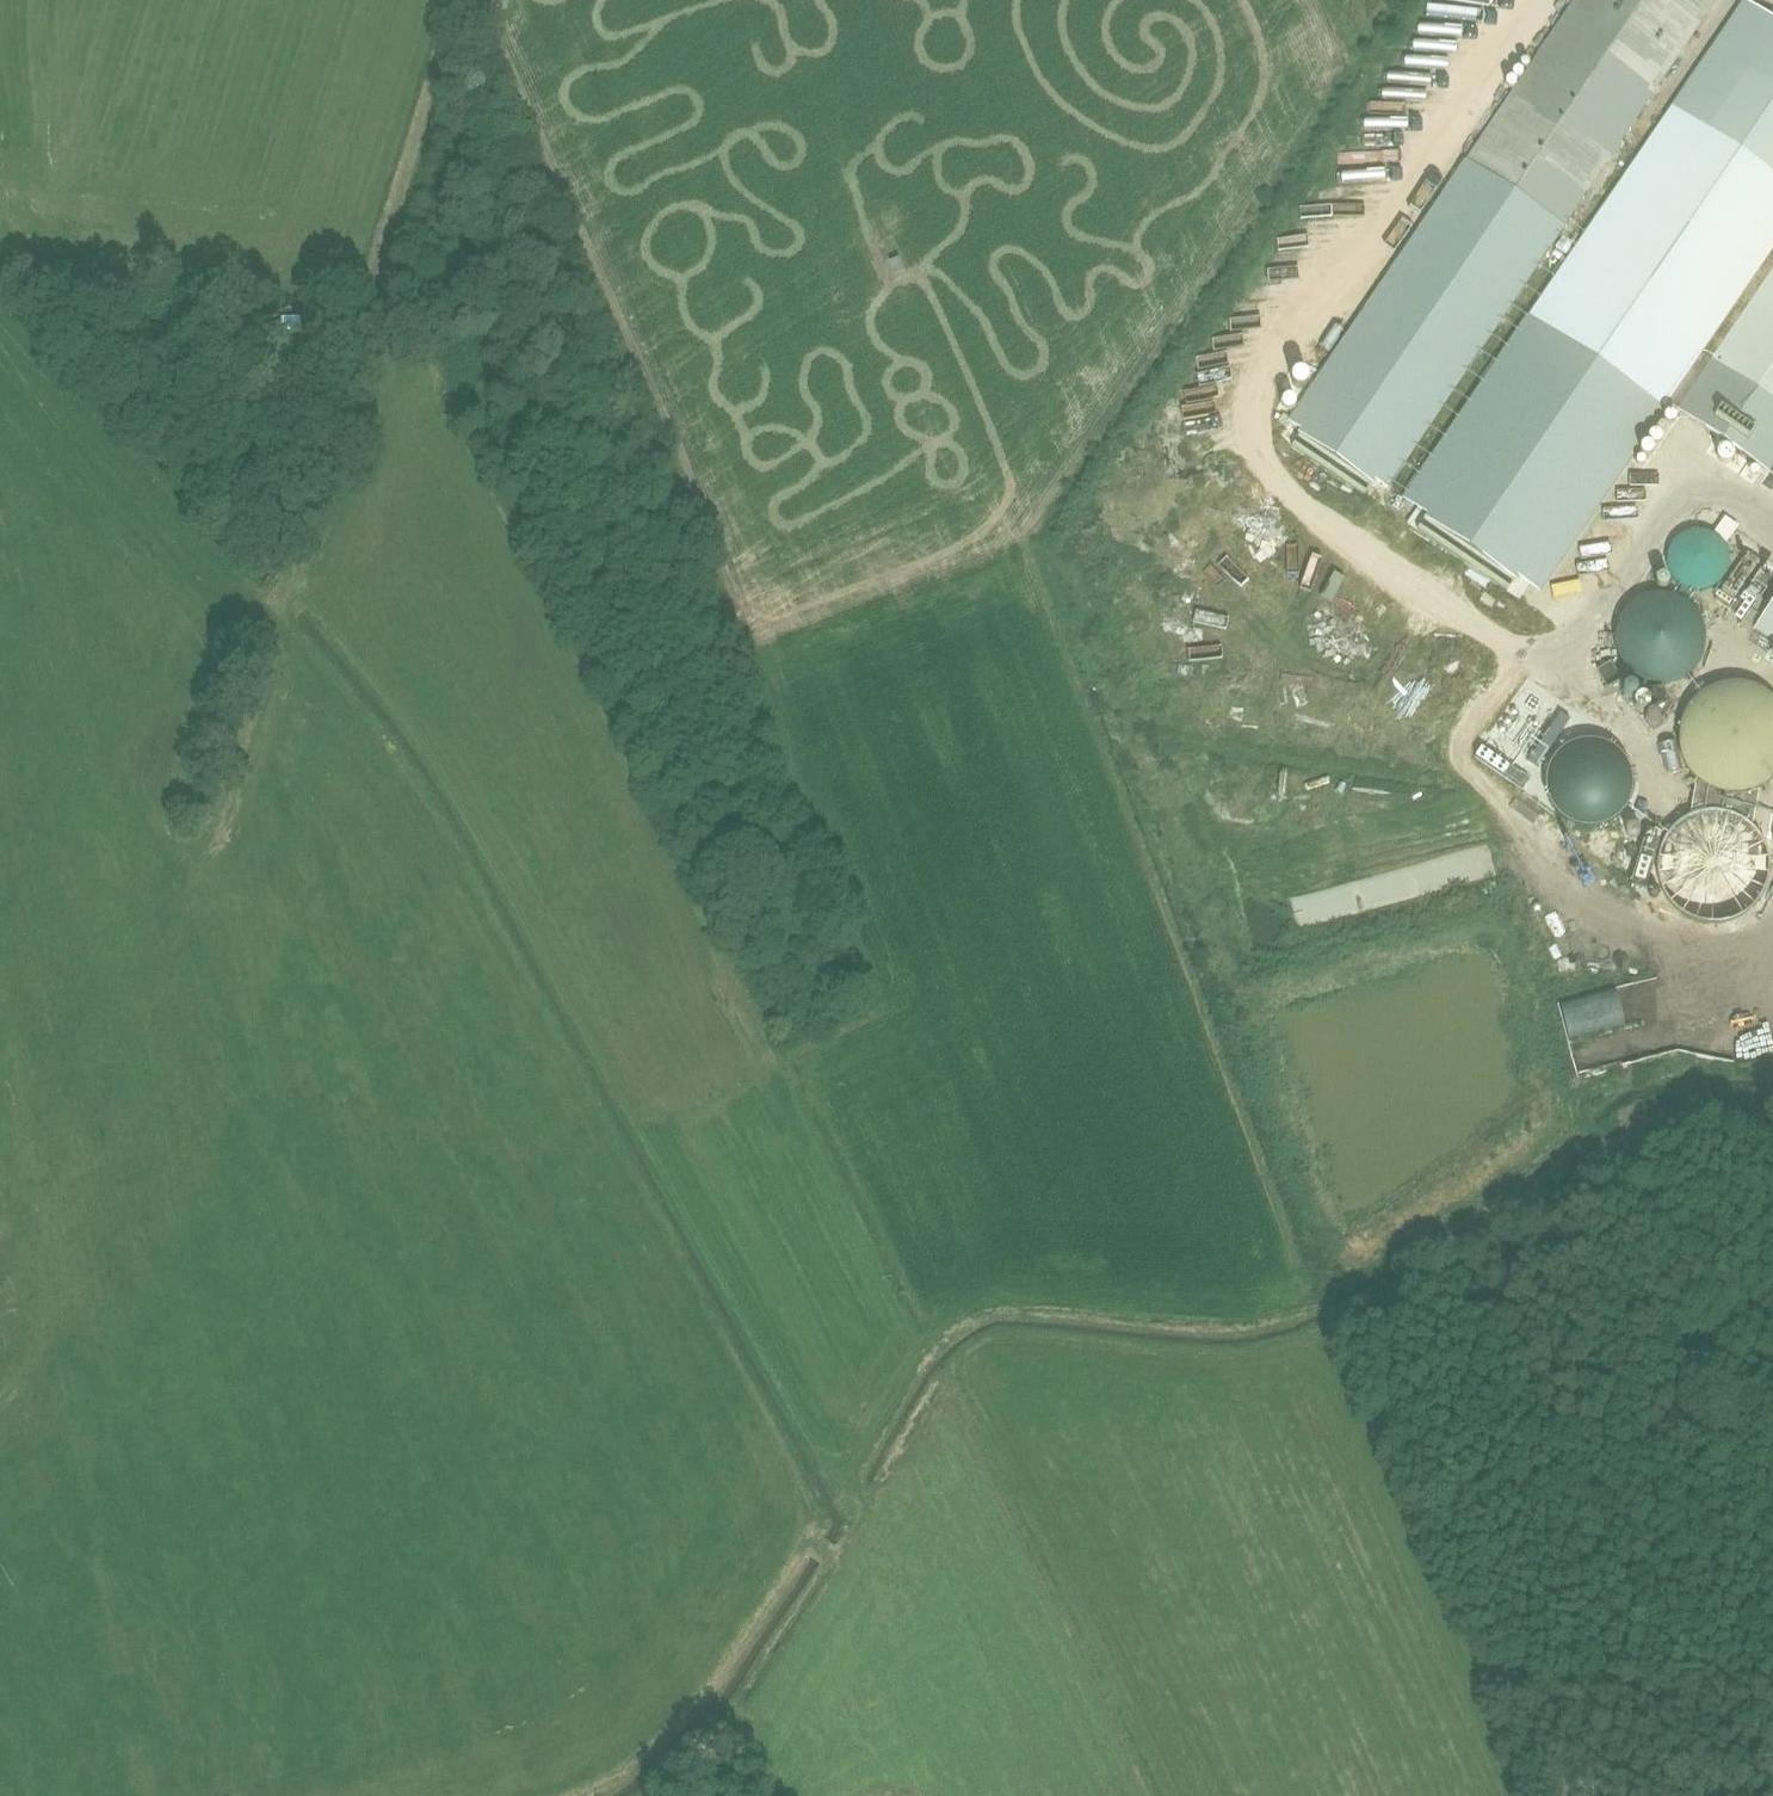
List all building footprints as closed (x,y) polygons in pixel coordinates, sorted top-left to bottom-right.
[(1466,12),(1462,0),(1451,0),(1439,5),(1445,20),(1466,12)] [(1466,160),(1563,225),(1624,135),(1715,0),(1574,0),(1466,160)] [(1703,353),(1772,400),(1772,19),(1745,0),(1744,0),(1531,317),(1666,408),(1703,353)] [(1421,50),(1432,77),(1444,73),(1433,46),(1421,50)] [(1426,114),(1442,108),(1425,67),(1409,73),(1426,114)] [(1625,437),(1571,440),(1573,491),(1559,492),(1563,579),(1585,578),(1581,488),(1619,486),(1617,460),(1626,459),(1625,437)] [(1725,575),(1730,560),(1725,545),(1714,533),(1699,529),(1684,533),(1673,545),(1668,560),(1673,575),(1684,586),(1699,590),(1714,586),(1725,575)] [(1703,653),(1705,637),(1703,622),(1702,620),(1701,618),(1692,606),(1680,597),(1678,596),(1676,595),(1661,593),(1645,595),(1644,596),(1642,597),(1629,606),(1620,618),(1620,620),(1619,622),(1616,637),(1619,653),(1620,654),(1620,656),(1629,669),(1642,678),(1644,678),(1645,679),(1661,682),(1676,679),(1678,678),(1679,678),(1692,669),(1701,656),(1702,654),(1703,653)] [(1758,629),(1772,640),(1772,607),(1758,629)] [(1767,693),(1751,685),(1734,682),(1717,685),(1702,693),(1689,705),(1682,721),(1679,738),(1682,755),(1690,771),(1702,783),(1717,791),(1735,794),(1752,791),(1767,783),(1772,777),(1772,699),(1767,693)] [(1634,777),(1631,768),(1627,761),(1622,754),(1615,749),(1607,744),(1599,742),(1590,741),(1581,742),(1573,744),(1565,749),(1558,754),(1552,761),(1548,769),(1546,777),(1545,786),(1546,795),(1548,803),(1553,811),(1558,818),(1565,823),(1573,827),(1581,830),(1590,831),(1599,830),(1607,827),(1615,823),(1622,818),(1627,811),(1631,803),(1634,795),(1635,786),(1634,777)] [(1766,885),(1768,867),(1766,850),(1758,835),(1745,823),(1730,815),(1713,812),(1696,815),(1680,823),(1668,835),(1660,851),(1657,868),(1660,885),(1668,900),(1680,913),(1696,921),(1713,923),(1730,920),(1746,913),(1758,900),(1766,885)]
